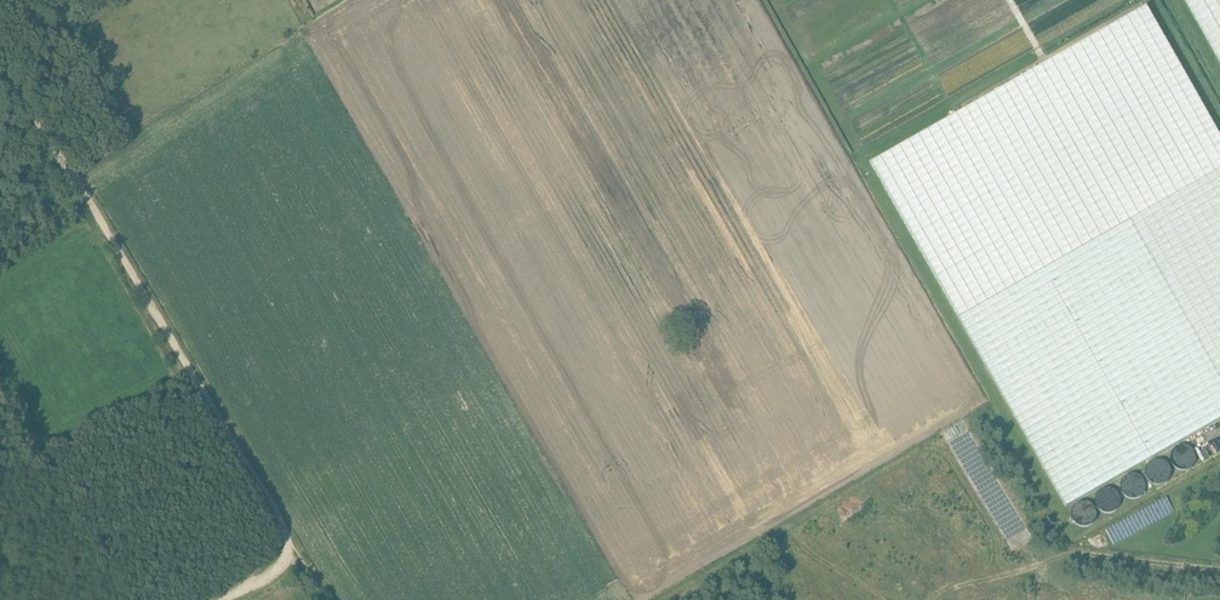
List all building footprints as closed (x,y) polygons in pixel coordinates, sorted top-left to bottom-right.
[(1219,63),(1219,0),(1184,0),(1219,63)] [(871,163),(959,318),(1066,507),(1219,420),(1219,135),(1147,6),(1083,42),(1049,62),(1042,66),(1031,72),(871,163)] [(1168,497),(1106,529),(1114,543),(1175,512),(1168,497)]
